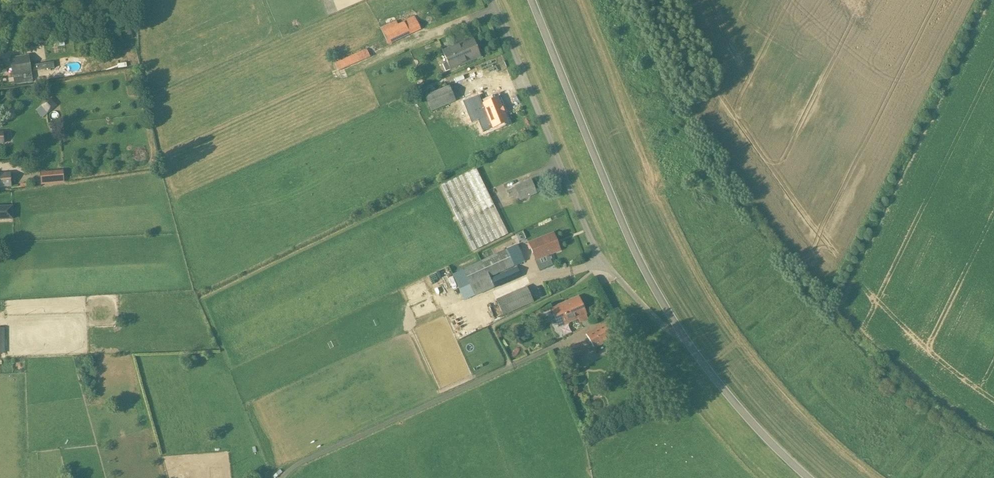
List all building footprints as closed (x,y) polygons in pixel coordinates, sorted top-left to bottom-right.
[(421,29),(414,16),(403,21),(404,21),(398,24),(396,21),(381,28),(389,45),(421,29)] [(481,56),(473,38),(442,51),(448,63),(443,65),(446,71),(481,56)] [(335,63),(339,71),(370,57),(366,49),(335,63)] [(29,55),(10,58),(13,76),(32,73),(29,55)] [(32,63),(33,78),(55,77),(54,62),(32,63)] [(456,101),(449,85),(425,96),(431,111),(456,101)] [(49,98),(37,111),(44,116),(55,103),(49,98)] [(507,121),(498,98),(483,104),(485,107),(473,112),(476,120),(488,115),(493,127),(507,121)] [(476,169),(441,186),(473,251),(508,234),(476,169)] [(42,185),(64,184),(63,172),(41,174),(42,185)] [(12,187),(10,174),(0,175),(0,188),(12,187)] [(536,194),(531,181),(506,191),(509,198),(518,195),(520,200),(536,194)] [(0,207),(0,220),(13,220),(13,207),(0,207)] [(560,250),(554,233),(529,243),(536,260),(560,250)] [(489,277),(524,261),(516,245),(462,270),(475,296),(521,276),(518,267),(490,279),(489,277)] [(527,286),(496,300),(503,315),(534,302),(527,286)] [(587,315),(579,296),(551,308),(559,327),(578,318),(580,322),(588,319),(586,315),(587,315)] [(606,317),(610,314),(605,308),(601,311),(606,317)] [(615,337),(606,322),(586,334),(595,349),(615,337)]
